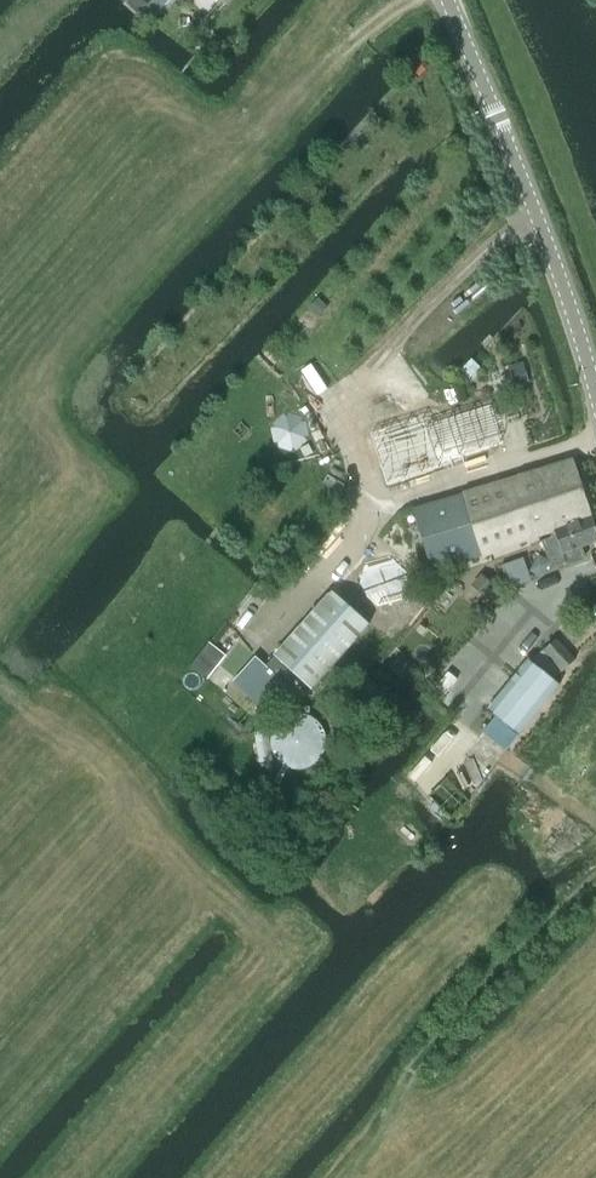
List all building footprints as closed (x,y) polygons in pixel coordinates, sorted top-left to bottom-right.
[(131,4),(142,14),(143,13),(155,0),(127,0),(131,4)] [(499,446),(489,413),(487,407),(425,426),(423,419),(373,434),(388,486),(440,470),(439,466),(499,446)] [(434,571),(556,532),(552,518),(589,507),(573,459),(414,509),(434,571)] [(589,507),(552,518),(556,532),(564,556),(567,565),(579,562),(586,558),(583,548),(595,544),(595,530),(589,507)] [(369,551),(275,656),(310,688),(405,582),(369,551)] [(556,639),(542,652),(562,673),(575,660),(556,639)] [(530,659),(489,710),(496,716),(519,735),(560,684),(555,679),(532,661),(530,659)] [(317,745),(318,737),(318,732),(316,726),(314,721),(310,715),(305,711),(300,708),(296,706),(288,704),(282,704),(275,706),(270,708),(264,712),(259,717),(256,722),(253,729),(252,736),(253,742),(254,748),(257,753),(261,759),(266,763),(272,767),(278,769),(283,770),(289,770),(295,768),(300,766),(307,761),(312,757),(315,751),(317,745)]
